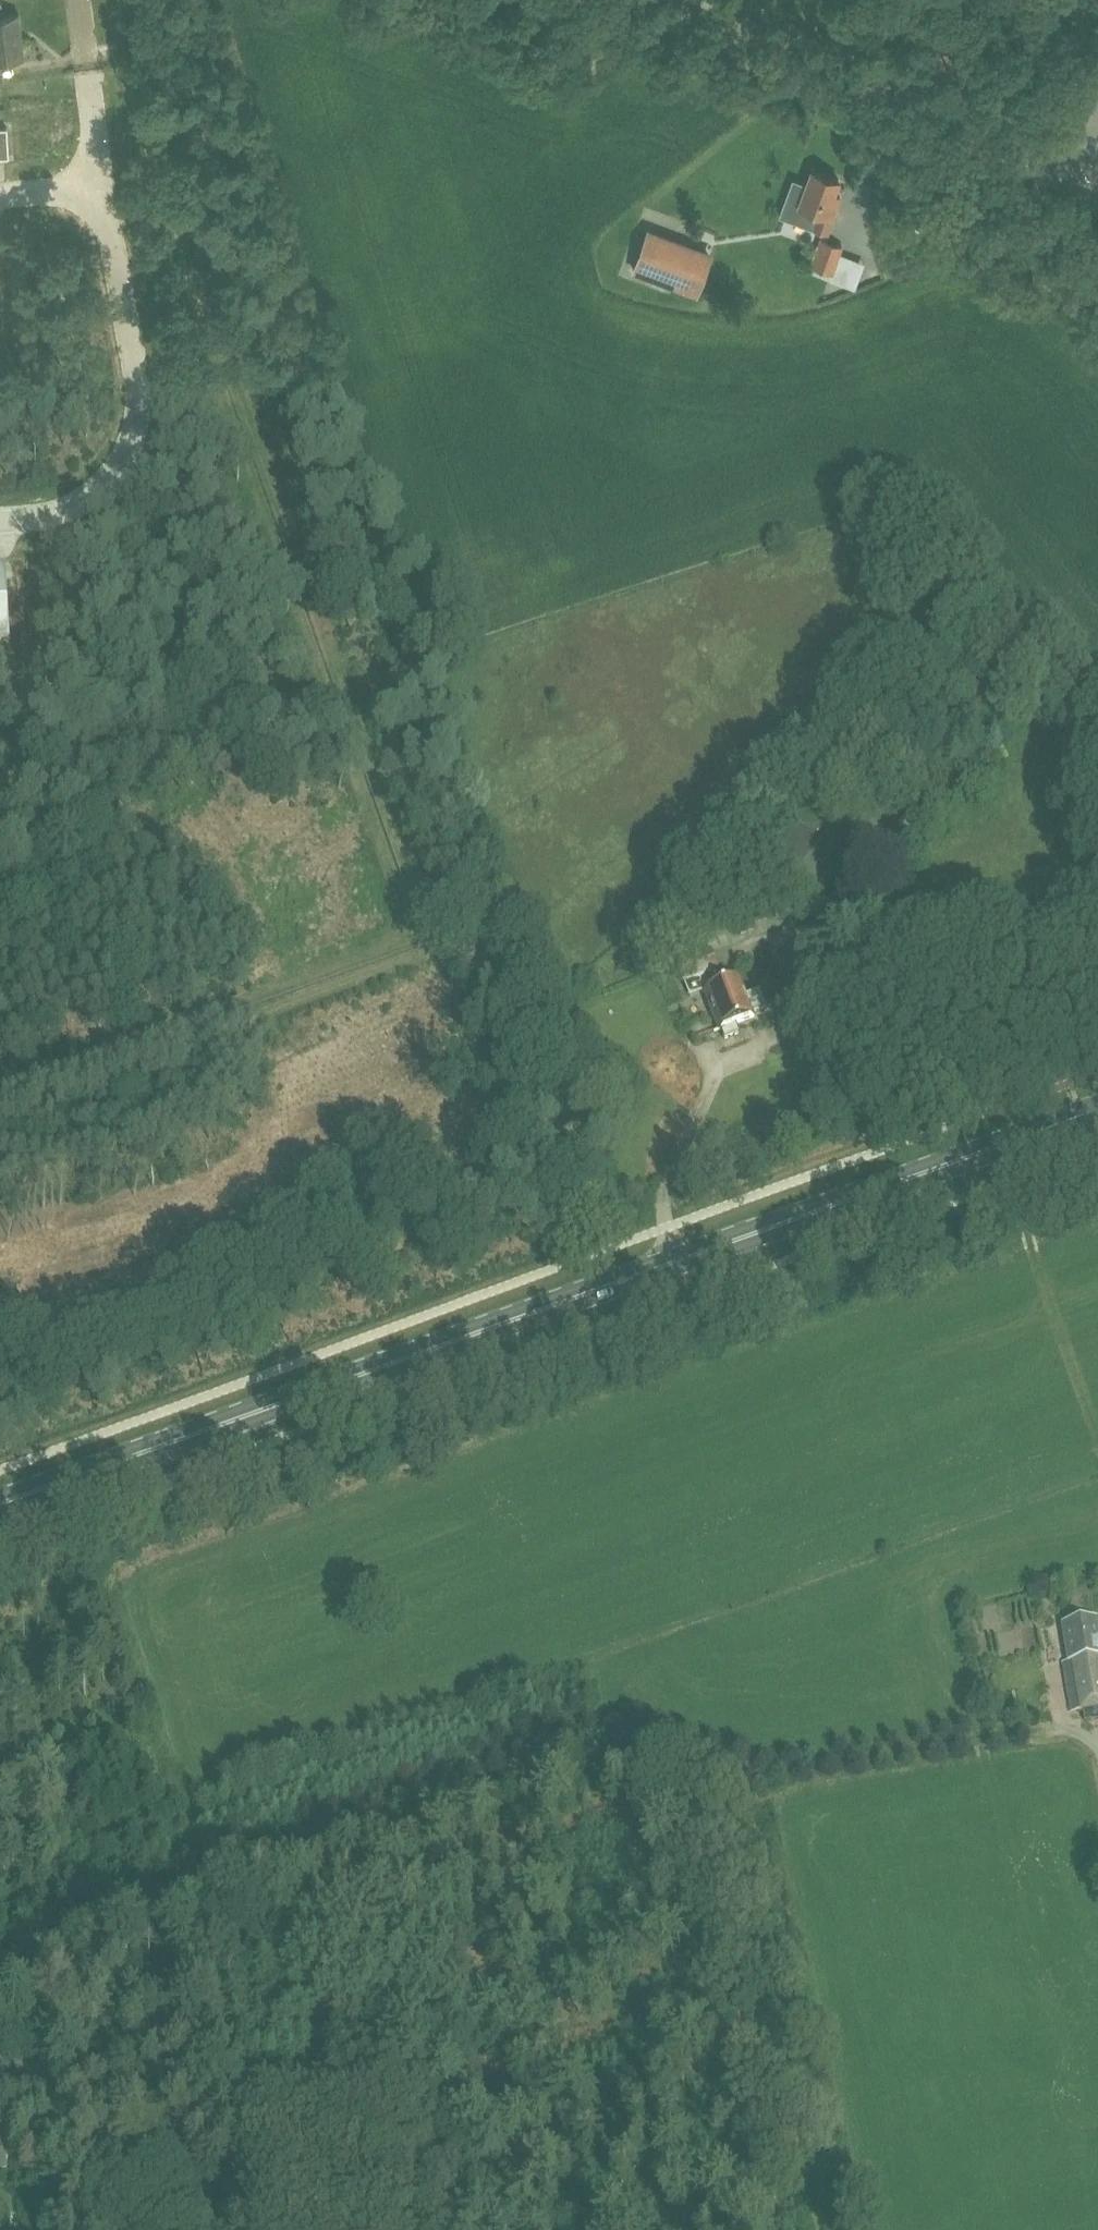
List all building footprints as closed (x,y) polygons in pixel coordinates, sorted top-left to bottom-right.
[(24,56),(19,13),(3,15),(1,0),(0,0),(0,59),(24,56)] [(0,128),(0,157),(9,156),(7,128),(0,128)] [(838,178),(811,168),(806,183),(792,178),(779,215),(826,231),(839,195),(833,192),(838,178)] [(698,285),(713,244),(650,221),(635,262),(698,285)] [(842,244),(821,236),(811,264),(833,271),(842,244)] [(850,261),(842,287),(865,294),(874,269),(850,261)] [(0,564),(0,641),(11,640),(6,563),(0,564)] [(802,906),(818,915),(824,904),(809,894),(802,906)] [(722,986),(720,983),(716,972),(718,971),(710,950),(675,964),(683,983),(697,977),(719,1032),(721,1031),(725,1040),(739,1034),(735,1025),(754,1017),(752,1012),(765,1007),(758,991),(745,996),(738,979),(722,986)] [(1097,1618),(1062,1623),(1068,1661),(1063,1662),(1071,1713),(1097,1708),(1097,1624),(1097,1618)] [(9,2167),(0,2140),(0,2170),(9,2167)]
